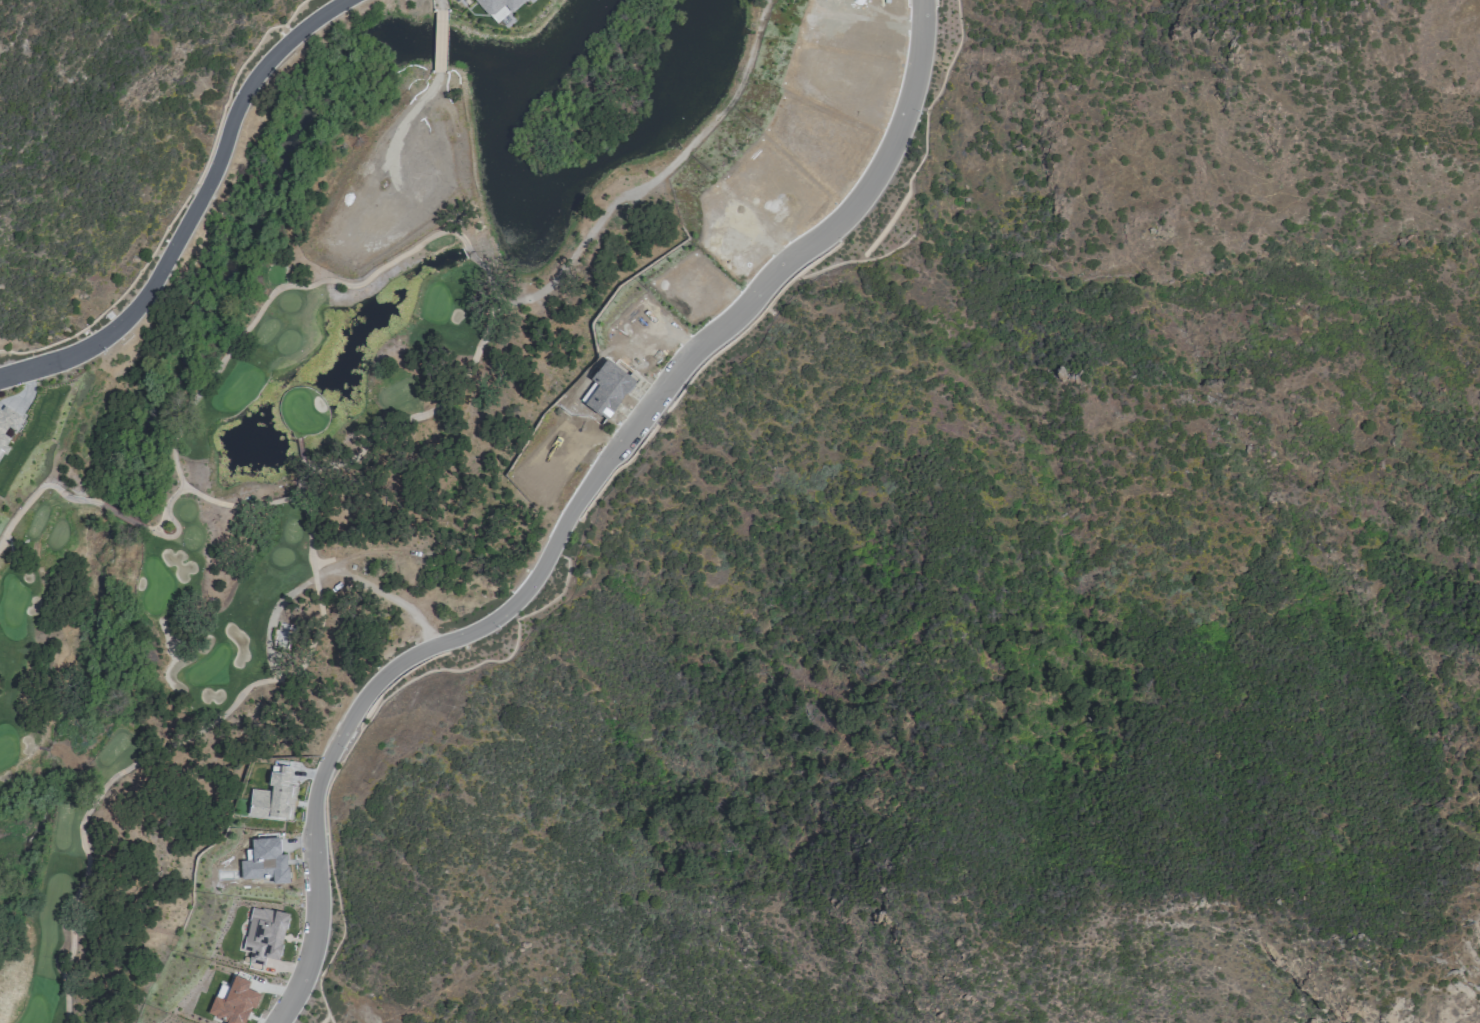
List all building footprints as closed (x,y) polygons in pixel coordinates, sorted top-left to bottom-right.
[(496,26),(526,0),(474,0),(496,26)] [(23,419),(0,458),(0,405),(23,419)] [(281,624),(307,629),(301,661),(274,656),(281,624)] [(247,815),(291,821),(296,788),(289,787),(292,768),(268,765),(265,791),(250,789),(247,815)]
